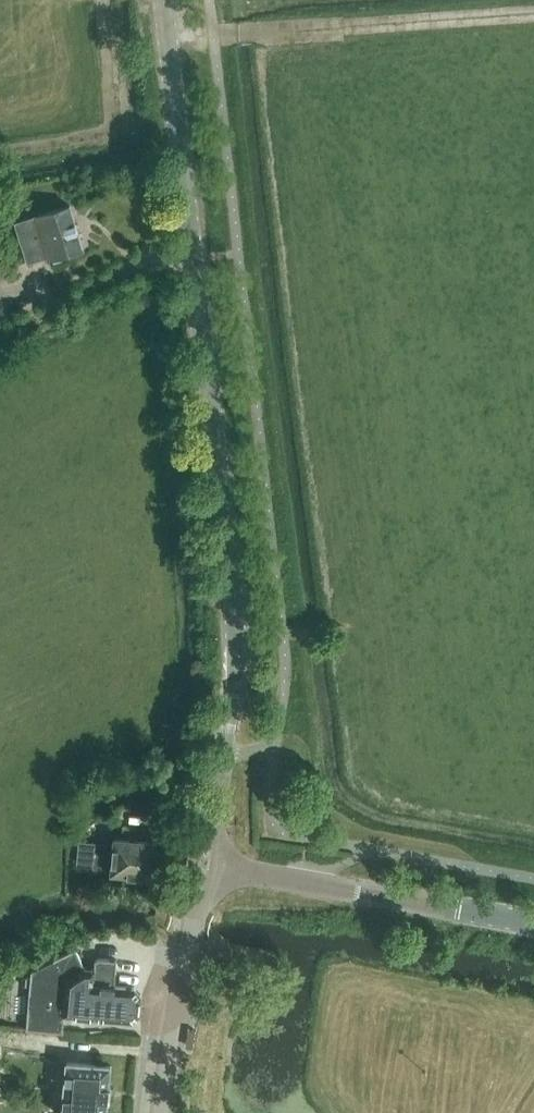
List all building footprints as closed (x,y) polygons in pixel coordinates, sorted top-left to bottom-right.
[(35,217),(16,223),(28,264),(47,258),(48,260),(83,249),(78,232),(79,231),(76,223),(75,223),(70,205),(35,216),(35,217)] [(153,877),(156,842),(114,838),(113,845),(79,842),(77,869),(111,872),(111,873),(153,877)] [(31,971),(31,978),(26,1028),(63,1032),(64,1015),(131,1021),(140,1014),(142,995),(134,987),(115,986),(117,960),(99,958),(95,961),(94,968),(85,967),(75,948),(54,959),(54,960),(31,971)] [(111,1066),(66,1061),(62,1112),(106,1112),(108,1100),(109,1100),(110,1087),(109,1087),(111,1066)]
